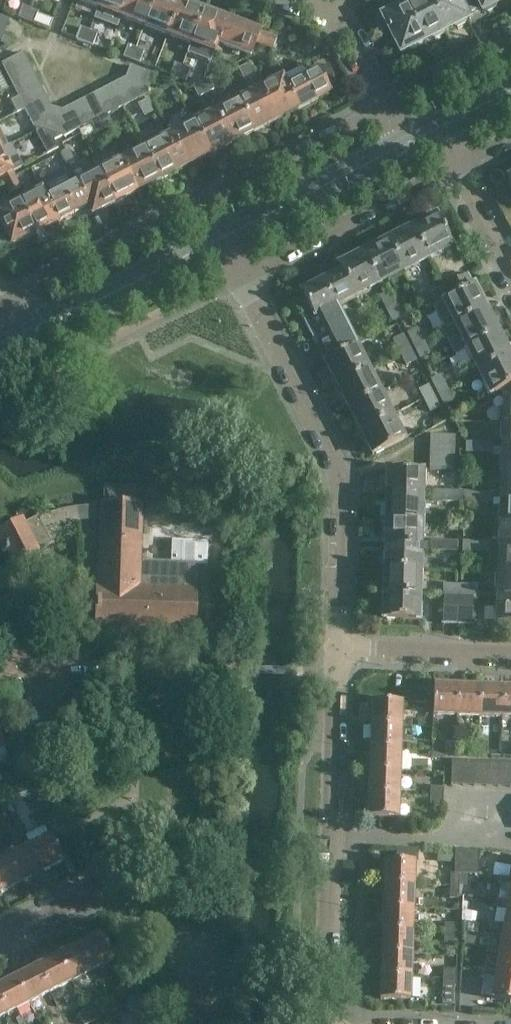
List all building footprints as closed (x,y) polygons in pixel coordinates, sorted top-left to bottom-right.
[(101,0),(72,0),(98,10),(101,0)] [(128,0),(101,0),(98,10),(121,18),(128,0)] [(155,0),(128,0),(121,18),(144,27),(155,0)] [(180,2),(175,0),(155,0),(144,27),(167,36),(180,2)] [(444,31),(428,0),(405,0),(402,2),(404,5),(423,42),(432,37),(435,38),(443,35),(444,31)] [(466,15),(458,0),(428,0),(444,31),(454,26),(457,27),(465,23),(466,19),(468,19),(466,15)] [(504,0),(458,0),(466,15),(480,8),(482,11),(483,11),(487,12),(495,8),(496,4),(504,0)] [(190,45),(203,11),(180,2),(167,36),(190,45)] [(423,42),(404,5),(402,2),(380,13),(381,17),(376,20),(375,22),(375,26),(376,28),(379,31),(382,31),(387,28),(400,53),(409,48),(413,50),(420,46),(422,42),(423,42)] [(26,21),(31,9),(22,5),(18,18),(26,21)] [(39,12),(31,9),(26,21),(34,24),(39,12)] [(213,54),(226,19),(203,11),(190,45),(213,54)] [(4,33),(9,20),(0,17),(0,31),(4,33)] [(261,45),(265,34),(226,19),(213,54),(215,54),(216,54),(220,55),(223,47),(250,57),(256,43),(261,45)] [(85,43),(90,31),(81,27),(76,40),(85,43)] [(97,34),(90,31),(85,43),(93,46),(97,34)] [(266,47),(270,36),(265,34),(261,45),(266,47)] [(277,39),(270,36),(266,47),(272,50),(277,39)] [(132,61),(136,48),(128,45),(123,58),(132,61)] [(144,51),(136,48),(132,61),(139,64),(144,51)] [(2,64),(8,76),(29,65),(23,53),(2,64)] [(178,78),(182,66),(174,63),(171,72),(169,75),(178,78)] [(13,86),(34,75),(29,65),(8,76),(13,86)] [(245,80),(253,76),(247,65),(239,68),(245,80)] [(126,78),(125,78),(145,95),(153,75),(131,66),(126,78)] [(190,69),(182,66),(178,78),(186,81),(190,69)] [(317,70),(287,86),(299,109),(329,94),(317,70)] [(40,86),(34,75),(13,86),(18,97),(40,86)] [(158,77),(157,80),(155,85),(167,90),(170,81),(158,77)] [(299,109),(287,86),(282,77),(259,89),(276,121),(299,109)] [(145,95),(125,78),(116,83),(127,105),(145,95)] [(214,90),(208,79),(200,82),(206,94),(214,90)] [(206,94),(200,82),(192,86),(198,98),(206,94)] [(127,105),(116,83),(104,89),(116,110),(118,109),(127,105)] [(23,107),(45,96),(40,86),(18,97),(19,98),(23,107)] [(116,110),(104,89),(94,95),(105,116),(116,110)] [(253,133),(276,121),(259,89),(237,101),(253,133)] [(105,116),(94,95),(83,100),(95,122),(99,119),(105,116)] [(34,127),(51,107),(45,96),(23,107),(25,109),(31,120),(34,127)] [(23,107),(19,98),(12,101),(17,113),(25,109),(23,107)] [(95,122),(83,100),(73,105),(84,127),(92,123),(95,122)] [(145,116),(152,112),(146,101),(139,105),(145,116)] [(231,144),(253,133),(237,101),(215,112),(231,144)] [(84,127),(73,105),(62,111),(65,137),(84,127)] [(65,137),(62,111),(51,107),(34,127),(43,130),(40,132),(47,145),(44,147),(48,155),(60,149),(55,141),(63,137),(65,137)] [(31,120),(25,109),(17,113),(23,124),(31,120)] [(120,122),(118,109),(116,110),(105,116),(99,119),(105,130),(120,122)] [(209,155),(231,144),(215,112),(193,123),(209,155)] [(99,119),(95,122),(92,123),(97,134),(105,130),(99,119)] [(187,166),(209,155),(193,123),(166,137),(174,153),(179,150),(187,166)] [(160,180),(187,166),(179,150),(174,153),(166,137),(143,149),(160,180)] [(69,149),(61,153),(67,165),(74,161),(69,149)] [(137,192),(160,180),(143,149),(121,160),(137,192)] [(0,150),(0,178),(13,173),(23,167),(17,156),(6,161),(0,150)] [(67,165),(61,153),(53,157),(59,169),(67,165)] [(115,203),(137,192),(121,160),(99,171),(115,203)] [(92,215),(115,203),(99,171),(76,183),(88,206),(92,215)] [(20,188),(15,177),(9,180),(14,191),(20,188)] [(14,191),(9,180),(2,183),(8,194),(14,191)] [(74,213),(88,206),(76,183),(47,198),(59,221),(66,217),(69,223),(77,219),(74,213)] [(59,221),(47,198),(43,189),(19,201),(35,233),(59,221)] [(19,201),(0,211),(0,230),(4,228),(12,245),(35,233),(19,201)] [(412,226),(429,259),(452,246),(442,225),(438,217),(437,217),(436,214),(432,216),(432,217),(421,222),(420,223),(420,225),(414,228),(412,226)] [(429,259),(412,226),(411,226),(412,228),(406,232),(404,231),(403,231),(404,232),(393,237),(392,237),(387,240),(404,272),(429,259)] [(404,272),(387,240),(381,242),(382,243),(371,248),(370,248),(369,249),(369,250),(363,254),(362,252),(361,252),(378,285),(404,272)] [(378,285),(361,252),(362,254),(355,258),(354,257),(353,257),(353,258),(342,263),(338,265),(341,271),(355,297),(378,285)] [(337,307),(355,297),(341,271),(326,279),(326,278),(325,279),(324,280),(318,283),(317,283),(315,283),(316,284),(301,292),(306,301),(296,306),(316,345),(319,344),(327,360),(356,345),(337,307)] [(447,297),(472,284),(467,274),(442,287),(447,297)] [(473,285),(472,284),(447,297),(441,300),(454,325),(487,308),(484,309),(481,302),(482,301),(482,300),(481,300),(476,289),(474,285),(473,285)] [(447,297),(442,287),(431,293),(436,303),(441,300),(447,297)] [(388,292),(383,295),(379,297),(385,309),(395,304),(388,292)] [(401,316),(395,304),(385,309),(391,321),(401,316)] [(487,309),(487,308),(454,325),(466,348),(498,332),(496,329),(490,318),(491,318),(490,316),(488,317),(485,310),(487,309)] [(408,335),(414,347),(423,343),(417,331),(408,335)] [(500,335),(498,332),(466,348),(478,371),(510,355),(510,354),(508,356),(505,349),(506,348),(505,346),(505,347),(499,336),(500,335)] [(392,342),(398,353),(399,355),(409,350),(402,337),(392,342)] [(428,354),(423,343),(414,347),(420,358),(428,354)] [(356,345),(327,360),(324,361),(326,365),(332,376),(332,377),(334,377),(337,383),(335,385),(368,368),(356,345)] [(414,361),(409,350),(399,355),(404,366),(414,361)] [(510,355),(478,371),(491,396),(500,392),(510,386),(510,361),(509,357),(510,356),(510,355)] [(348,408),(380,392),(368,368),(335,385),(336,386),(338,385),(341,391),(340,393),(341,394),(347,404),(346,405),(348,408)] [(440,376),(432,380),(438,393),(447,389),(440,376)] [(433,396),(426,382),(417,387),(424,400),(433,396)] [(500,392),(504,398),(503,423),(510,424),(510,386),(500,392)] [(452,400),(447,389),(438,393),(444,404),(452,400)] [(359,432),(392,415),(380,392),(348,408),(350,412),(356,423),(356,424),(358,424),(361,430),(359,432)] [(439,407),(433,396),(424,400),(430,412),(439,407)] [(404,439),(392,415),(359,432),(360,433),(362,432),(365,438),(364,440),(365,441),(365,440),(371,451),(370,452),(372,456),(375,454),(376,455),(383,451),(383,450),(404,439)] [(503,423),(502,448),(510,448),(510,424),(503,423)] [(454,436),(443,435),(431,435),(430,448),(454,449),(454,436)] [(476,453),(476,444),(466,443),(465,452),(476,453)] [(493,444),(476,444),(476,453),(493,453),(493,444)] [(453,460),(454,449),(430,448),(430,459),(453,460)] [(502,448),(501,472),(510,473),(510,448),(502,448)] [(453,471),(453,460),(430,459),(429,470),(449,471),(453,471)] [(387,469),(386,495),(422,496),(423,470),(387,469)] [(501,472),(500,498),(510,498),(510,473),(501,472)] [(139,505),(140,488),(105,487),(104,504),(103,504),(103,508),(102,508),(89,508),(88,508),(76,509),(78,521),(90,520),(102,520),(100,588),(97,588),(96,631),(128,632),(129,629),(194,630),(196,590),(193,589),(194,564),(139,564),(141,505),(139,505)] [(459,499),(459,493),(445,492),(445,502),(464,502),(464,499),(459,499)] [(475,503),(475,493),(459,493),(459,499),(464,499),(464,502),(475,503)] [(491,494),(475,493),(475,503),(491,503),(491,494)] [(422,520),(422,496),(386,495),(386,520),(422,520)] [(500,498),(499,522),(510,522),(510,498),(500,498)] [(44,529),(53,526),(64,523),(76,521),(78,521),(76,509),(74,509),(74,510),(62,512),(62,511),(61,512),(49,515),(48,515),(48,516),(38,519),(38,518),(23,525),(21,521),(0,532),(0,545),(3,551),(6,550),(6,551),(7,551),(14,563),(37,552),(51,544),(44,529)] [(421,546),(422,520),(386,520),(386,523),(386,535),(385,535),(385,536),(387,536),(387,544),(385,544),(421,546)] [(499,522),(499,548),(510,548),(510,522),(499,522)] [(443,551),(443,542),(431,541),(431,550),(443,551)] [(457,551),(457,542),(443,542),(443,551),(457,551)] [(474,552),(474,543),(463,543),(463,552),(474,552)] [(488,543),(474,543),(474,552),(488,552),(488,543)] [(420,570),(421,546),(385,544),(385,545),(387,545),(387,553),(385,553),(384,554),(385,554),(385,566),(384,566),(384,569),(420,570)] [(499,548),(498,572),(510,572),(510,548),(499,548)] [(419,595),(420,570),(384,569),(384,573),(384,585),(383,585),(383,586),(386,586),(385,594),(383,594),(419,595)] [(498,572),(497,598),(510,598),(510,572),(498,572)] [(444,586),(444,596),(456,596),(456,586),(444,586)] [(473,586),(461,586),(461,596),(473,597),(473,586)] [(418,621),(419,595),(383,594),(383,595),(385,595),(385,602),(383,602),(383,604),(383,616),(382,620),(386,620),(386,621),(394,621),(394,620),(418,621)] [(455,624),(456,596),(444,596),(443,612),(443,624),(455,624)] [(472,625),(473,606),(473,597),(461,596),(460,624),(472,625)] [(497,598),(496,623),(510,624),(510,598),(497,598)] [(456,716),(457,686),(434,685),(433,715),(456,716)] [(479,716),(480,687),(457,686),(456,716),(479,716)] [(502,717),(503,688),(480,687),(479,716),(502,717)] [(503,688),(502,717),(510,717),(510,688),(503,688)] [(372,701),(371,725),(401,726),(402,703),(427,704),(428,695),(402,694),(402,703),(372,701)] [(400,749),(401,726),(371,725),(370,748),(400,749)] [(445,751),(445,742),(432,742),(432,751),(445,751)] [(478,755),(478,743),(470,743),(470,755),(478,755)] [(487,743),(478,743),(478,755),(486,755),(487,743)] [(399,772),(400,749),(370,748),(370,771),(399,772)] [(444,760),(445,754),(445,751),(432,751),(432,760),(444,760)] [(463,785),(464,761),(452,761),(451,785),(463,785)] [(475,786),(476,762),(464,761),(463,785),(475,786)] [(487,786),(488,762),(476,762),(475,786),(487,786)] [(499,787),(500,763),(488,762),(487,786),(499,787)] [(510,776),(510,763),(500,763),(499,787),(510,787),(510,776)] [(399,795),(399,772),(370,771),(369,794),(399,795)] [(23,782),(20,789),(35,794),(38,786),(23,782)] [(443,796),(444,787),(431,787),(431,796),(443,796)] [(35,794),(20,789),(18,797),(32,802),(35,794)] [(398,818),(399,795),(369,794),(368,817),(398,818)] [(443,805),(443,796),(431,796),(430,805),(443,805)] [(41,815),(24,823),(31,837),(48,828),(41,815)] [(50,835),(29,846),(42,872),(64,861),(50,835)] [(20,883),(42,872),(29,846),(7,857),(20,883)] [(467,873),(467,850),(455,850),(455,858),(455,873),(459,873),(467,873)] [(479,859),(479,851),(467,850),(467,873),(478,874),(479,859)] [(510,863),(510,857),(502,856),(501,862),(510,864),(510,863)] [(20,883),(7,857),(0,861),(0,893),(20,883)] [(385,861),(384,884),(414,885),(415,862),(385,861)] [(459,887),(459,873),(455,873),(450,873),(450,887),(459,887)] [(413,908),(414,885),(384,884),(383,907),(413,908)] [(458,899),(459,887),(450,887),(449,899),(458,899)] [(412,931),(413,908),(383,907),(382,930),(412,931)] [(462,912),(461,922),(467,923),(475,924),(476,914),(462,912)] [(467,923),(466,932),(477,934),(479,925),(475,924),(467,923)] [(457,933),(457,924),(444,924),(444,933),(457,933)] [(504,929),(500,952),(510,954),(510,931),(504,929)] [(411,954),(412,931),(382,930),(382,953),(411,954)] [(457,942),(457,933),(444,933),(444,941),(457,942)] [(101,934),(79,945),(92,971),(114,959),(101,934)] [(465,937),(463,945),(476,947),(478,940),(465,937)] [(92,971),(79,945),(58,956),(71,982),(92,971)] [(500,952),(496,975),(510,978),(510,954),(500,952)] [(411,977),(411,954),(382,953),(381,976),(411,977)] [(71,982),(58,956),(36,967),(49,992),(71,982)] [(49,992),(36,967),(15,978),(28,1003),(49,992)] [(455,978),(455,969),(443,969),(443,978),(455,978)] [(496,975),(492,998),(510,1002),(510,978),(496,975)] [(410,1001),(411,977),(381,976),(380,1000),(410,1001)] [(15,978),(0,985),(0,1001),(7,1014),(28,1003),(15,978)] [(455,987),(455,978),(443,978),(442,987),(455,987)] [(128,1001),(144,1006),(146,998),(130,993),(128,1001)] [(141,1014),(144,1006),(128,1001),(125,1009),(141,1014)] [(94,1008),(87,1011),(92,1022),(99,1018),(94,1008)] [(87,1011),(79,1015),(83,1023),(87,1023),(92,1022),(87,1011)]
